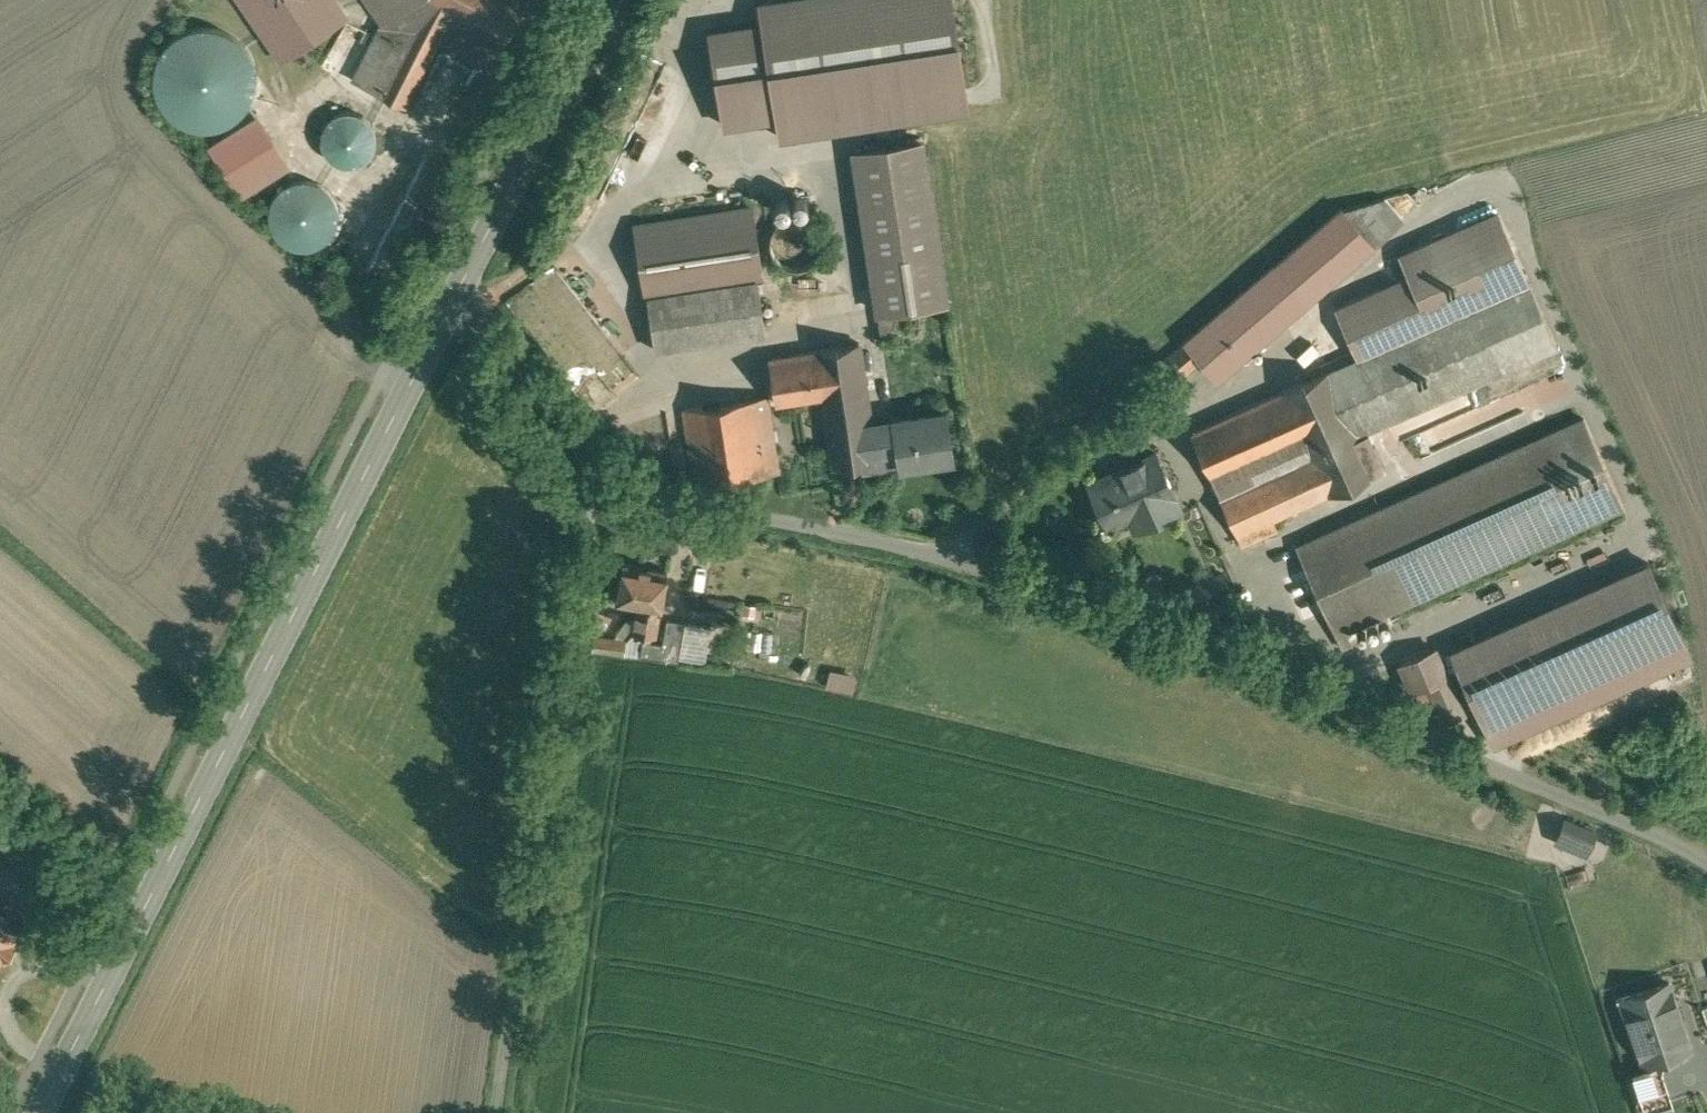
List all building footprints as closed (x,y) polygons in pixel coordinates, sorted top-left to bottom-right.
[(283,66),(349,20),(335,0),(236,0),(283,66)] [(355,79),(379,91),(424,4),(426,0),(369,0),(384,22),(355,79)] [(424,4),(452,18),(441,38),(494,65),(527,0),(426,0),(424,4)] [(779,143),(970,115),(953,0),(788,0),(758,4),(761,28),(776,123),(779,143)] [(424,4),(379,91),(407,105),(441,38),(452,18),(424,4)] [(776,123),(761,28),(709,36),(724,131),(776,123)] [(197,130),(214,131),(230,126),(244,117),(254,103),(258,88),(258,72),(252,56),(242,44),(229,35),(213,31),(197,32),(182,38),(169,49),(161,64),(158,81),(160,98),(169,112),(181,124),(197,130)] [(360,112),(353,110),(347,111),(340,112),(334,116),(329,121),(325,127),(323,133),(323,140),(324,147),(327,153),(332,158),(337,162),(344,165),(351,166),(358,165),(364,162),(370,158),(374,152),(377,146),(378,139),(378,132),(375,126),(371,120),(366,115),(360,112)] [(258,116),(213,145),(242,191),(287,162),(258,116)] [(923,140),(857,150),(880,310),(947,300),(923,140)] [(313,180),(304,179),(295,180),(287,184),(280,190),(275,197),(272,206),(271,215),(272,223),(276,232),(282,239),(289,244),(298,247),(307,248),(316,246),(324,243),(331,237),(336,229),(339,221),(340,212),(338,203),(335,195),(329,188),(322,183),(313,180)] [(754,206),(637,223),(649,296),(649,295),(760,279),(761,280),(765,280),(754,206)] [(1343,207),(1277,264),(1309,301),(1374,244),(1343,207)] [(811,212),(806,211),(801,210),(796,211),(793,212),(790,213),(787,215),(783,218),(780,221),(778,224),(776,228),(775,232),(774,236),(774,240),(775,244),(775,247),(777,250),(779,254),(783,259),(786,262),(791,264),(794,266),(799,267),(804,267),(808,266),(811,266),(815,264),(819,262),(822,260),(824,257),(827,253),(829,248),(830,245),(831,242),(831,238),(830,233),(829,229),(828,226),(826,223),(823,219),(819,216),(816,214),(814,213),(811,212)] [(1498,211),(1402,254),(1411,275),(1338,307),(1360,356),(1464,310),(1529,281),(1498,211)] [(1276,263),(1151,370),(1165,386),(1200,356),(1218,378),(1309,301),(1277,264),(1276,263)] [(760,279),(649,295),(649,296),(657,348),(768,332),(761,280),(760,279)] [(1529,281),(1464,310),(1493,374),(1558,345),(1529,281)] [(908,306),(880,311),(884,339),(913,335),(908,306)] [(1329,369),(1329,368),(1283,389),(1284,390),(1193,430),(1244,543),(1278,527),(1274,517),(1376,471),(1359,433),(1493,374),(1464,310),(1360,356),(1329,369)] [(860,341),(818,347),(819,348),(772,355),(778,402),(825,395),(835,463),(863,459),(877,457),(872,421),(860,341)] [(770,394),(685,407),(696,478),(713,480),(781,469),(770,394)] [(928,414),(897,419),(896,418),(872,421),(877,457),(878,457),(863,459),(863,461),(864,461),(864,460),(876,458),(876,459),(883,458),(884,467),(903,464),(903,460),(953,453),(953,456),(956,456),(948,410),(928,413),(928,414)] [(1585,417),(1299,544),(1345,646),(1346,646),(1339,632),(1624,504),(1585,417)] [(1157,453),(1125,467),(1124,466),(1123,466),(1123,468),(1108,475),(1108,473),(1089,482),(1108,525),(1132,514),(1137,526),(1181,506),(1176,495),(1177,494),(1157,451),(1156,451),(1157,453)] [(1641,555),(1444,643),(1478,718),(1675,630),(1641,555)] [(669,571),(625,565),(619,604),(640,608),(660,611),(663,611),(669,571)] [(660,611),(640,608),(636,632),(656,636),(660,611)] [(687,620),(669,618),(666,643),(645,640),(643,657),(682,662),(687,620)] [(627,641),(596,637),(594,651),(626,655),(627,641)] [(857,692),(861,674),(834,668),(830,687),(857,692)] [(1571,817),(1560,841),(1593,857),(1604,833),(1571,817)] [(20,933),(0,917),(0,957),(20,933)] [(1649,976),(1610,988),(1616,1005),(1607,1007),(1623,1058),(1670,1043),(1649,976)] [(1649,1061),(1626,1069),(1637,1104),(1661,1096),(1649,1061)]
